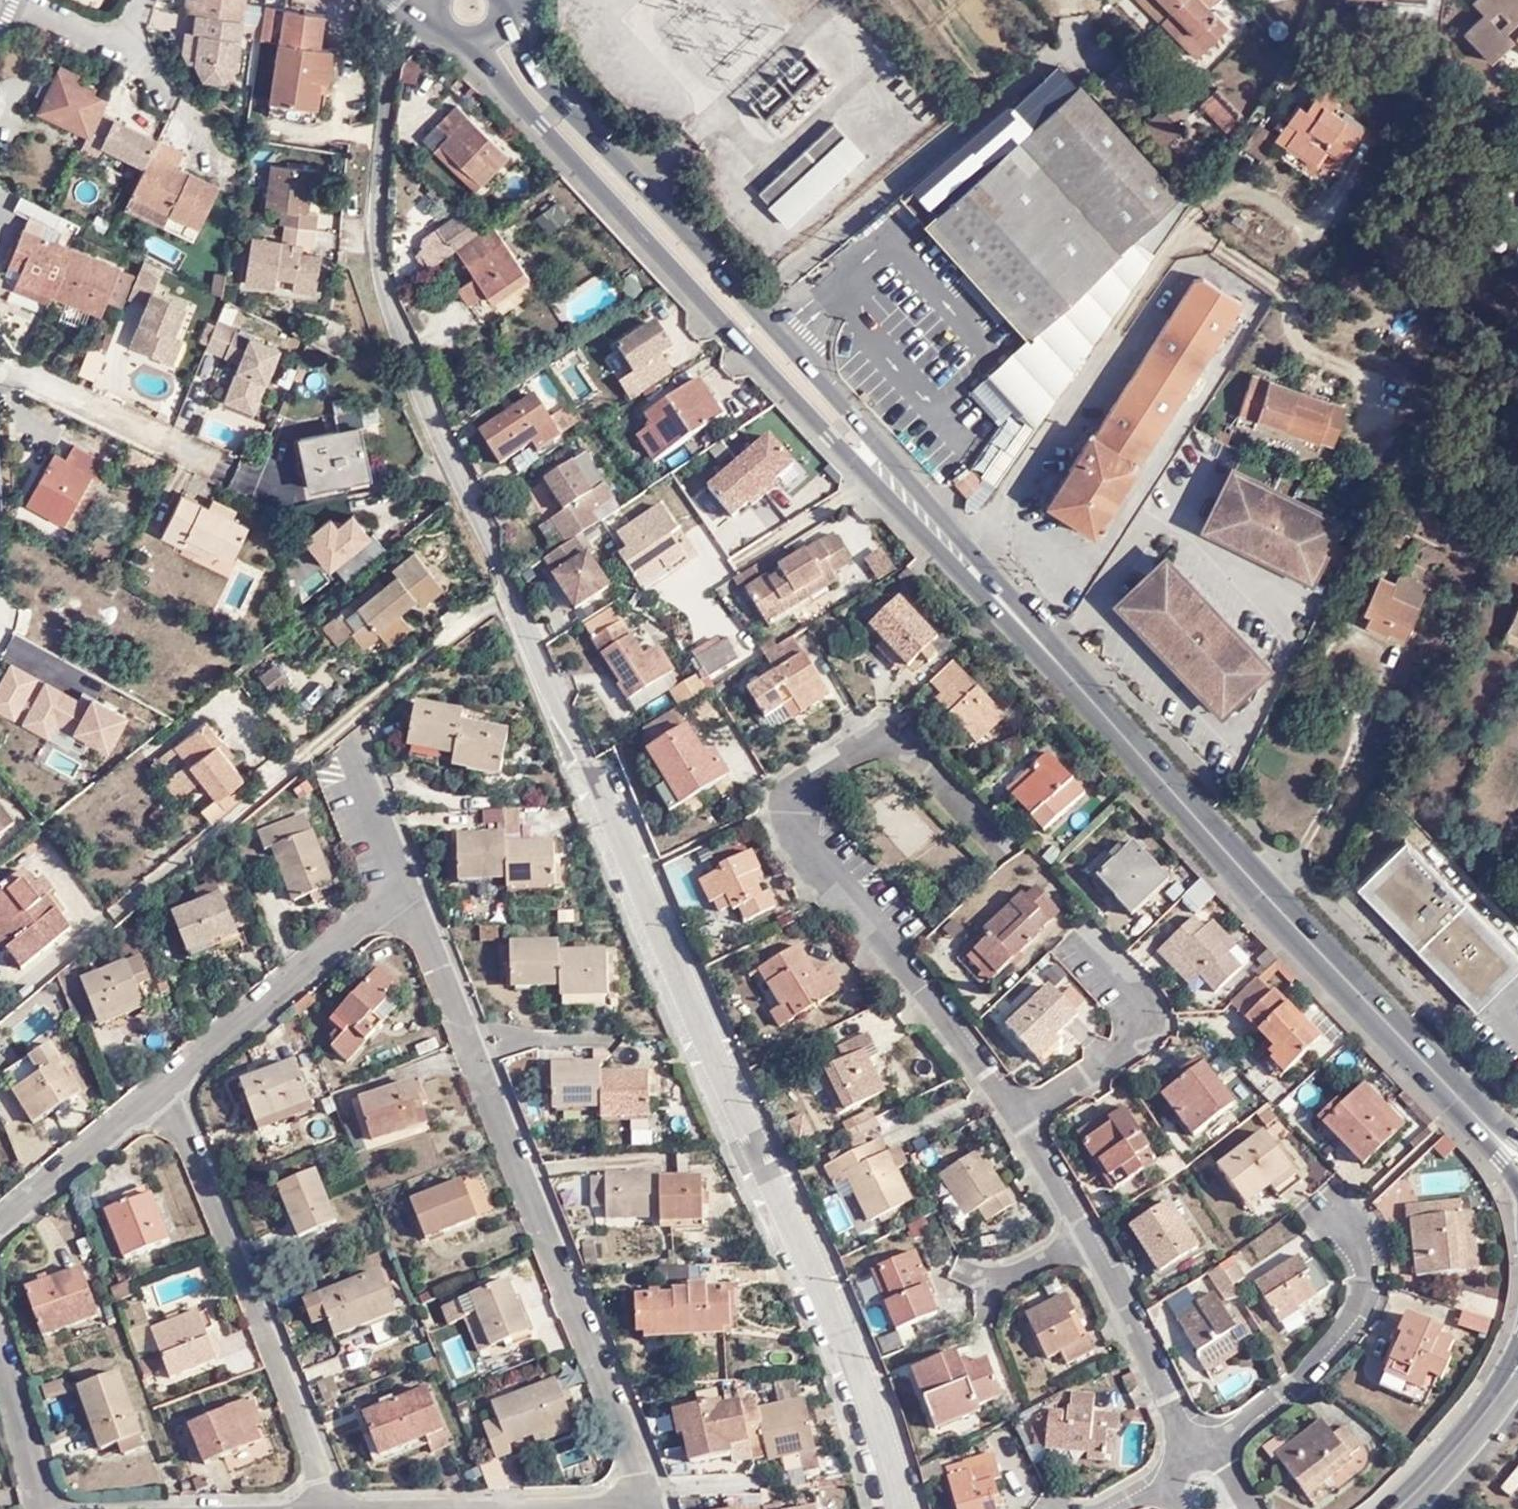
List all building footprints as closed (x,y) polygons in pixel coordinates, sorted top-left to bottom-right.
[(184,9),(197,10),(198,0),(186,0),(184,9)] [(197,10),(199,11),(200,11),(246,18),(266,20),(268,5),(249,1),(249,0),(198,0),(197,10)] [(1159,23),(1171,12),(1159,0),(1136,0),(1159,23)] [(1171,12),(1183,0),(1159,0),(1171,12)] [(1198,0),(1183,0),(1171,12),(1197,37),(1216,18),(1208,10),(1198,0)] [(1208,10),(1218,0),(1198,0),(1208,10)] [(1472,2),(1485,16),(1465,33),(1490,61),(1517,37),(1517,0),(1474,0),(1472,2)] [(266,20),(263,37),(281,41),(325,47),(331,16),(268,5),(266,20)] [(239,65),(246,18),(200,11),(197,33),(202,34),(200,54),(197,61),(205,75),(226,76),(239,65)] [(1228,31),(1216,18),(1197,37),(1171,12),(1159,23),(1198,62),(1228,31)] [(190,61),(197,61),(200,54),(202,34),(197,33),(189,31),(187,54),(190,61)] [(1114,37),(1106,45),(1115,54),(1123,46),(1114,37)] [(325,47),(281,41),(271,101),(317,109),(320,93),(321,84),(330,85),(335,49),(325,47)] [(781,134),(834,72),(801,45),(749,107),(781,134)] [(40,115),(86,140),(101,112),(103,109),(88,101),(90,95),(74,87),(78,79),(62,71),(40,115)] [(1008,315),(1025,336),(1181,203),(1087,88),(1073,73),(1055,88),(1069,105),(930,223),(949,246),(1008,315)] [(328,96),(330,85),(321,84),(320,93),(328,96)] [(1311,117),(1298,110),(1277,140),(1267,156),(1326,193),(1360,137),(1329,118),(1338,102),(1321,90),(1311,106),(1315,110),(1311,117)] [(1204,104),(1220,121),(1235,106),(1219,91),(1204,104)] [(315,124),(317,109),(271,101),(268,116),(315,124)] [(481,185),(509,157),(457,104),(439,122),(450,135),(441,144),(481,185)] [(1235,106),(1220,121),(1230,131),(1245,117),(1235,106)] [(82,150),(98,159),(104,146),(146,167),(159,140),(101,112),(86,140),(82,150)] [(1144,129),(1163,151),(1181,136),(1161,112),(1144,129)] [(441,144),(450,135),(439,122),(423,139),(474,191),(481,185),(441,144)] [(775,237),(850,168),(819,135),(745,204),(775,237)] [(184,153),(159,140),(133,194),(126,209),(165,227),(171,213),(200,228),(219,188),(193,174),(188,181),(175,174),(179,166),(184,153)] [(193,174),(179,166),(175,174),(188,181),(193,174)] [(311,198),(314,173),(271,166),(264,209),(282,212),(280,225),(286,227),(283,243),(250,239),(245,285),(274,289),(275,278),(292,281),(292,284),(316,288),(320,259),(302,256),(294,254),(294,245),(303,246),(312,246),(316,216),(308,214),(311,198)] [(325,174),(314,173),(311,198),(321,198),(325,174)] [(447,198),(436,186),(430,192),(441,203),(447,198)] [(50,228),(57,213),(52,210),(17,192),(9,207),(50,228)] [(560,201),(540,217),(552,232),(572,217),(560,201)] [(1025,336),(1028,340),(985,384),(1020,418),(971,469),(971,470),(985,484),(992,490),(1189,213),(1181,203),(1025,336)] [(422,254),(432,268),(485,231),(466,212),(441,230),(445,237),(426,251),(422,254)] [(42,284),(64,239),(16,214),(0,248),(12,254),(6,265),(41,283),(42,284)] [(445,237),(441,230),(426,241),(425,246),(424,248),(426,251),(445,237)] [(64,239),(42,284),(89,309),(96,294),(109,301),(125,269),(112,263),(64,239)] [(491,299),(530,271),(507,239),(469,266),(476,278),(461,288),(472,304),(487,294),(491,299)] [(302,256),(303,246),(294,245),(294,254),(302,256)] [(1008,315),(949,246),(940,254),(999,324),(1008,315)] [(123,340),(169,359),(178,336),(168,332),(181,300),(147,286),(157,263),(140,253),(135,264),(123,292),(140,300),(123,340)] [(41,283),(6,265),(2,275),(36,293),(41,283)] [(222,291),(225,269),(214,268),(210,290),(222,291)] [(538,283),(530,271),(491,299),(499,310),(538,283)] [(315,294),(316,288),(292,284),(292,290),(315,294)] [(1204,288),(1154,364),(1197,392),(1252,310),(1215,286),(1204,288)] [(252,337),(262,317),(229,301),(219,319),(252,337)] [(262,317),(252,337),(249,341),(269,352),(283,327),(262,317)] [(631,403),(673,376),(662,360),(673,353),(655,325),(618,350),(634,376),(620,385),(631,403)] [(70,368),(88,376),(88,374),(101,344),(85,336),(70,368)] [(1197,392),(1154,364),(1102,441),(1099,439),(1052,512),(1102,545),(1148,474),(1145,472),(1197,392)] [(1244,417),(1278,425),(1338,440),(1344,414),(1331,410),(1334,399),(1260,380),(1255,398),(1249,397),(1244,417)] [(695,409),(708,401),(697,384),(642,419),(649,430),(635,438),(651,463),(707,428),(695,409)] [(973,432),(1000,415),(981,385),(953,402),(973,432)] [(208,445),(230,456),(248,403),(227,395),(208,445)] [(535,399),(508,417),(513,425),(540,407),(535,399)] [(719,419),(708,401),(695,409),(707,428),(719,419)] [(513,425),(508,417),(482,435),(502,467),(532,447),(537,453),(560,436),(540,407),(513,425)] [(335,418),(339,433),(363,430),(370,429),(367,412),(335,418)] [(706,485),(736,515),(797,457),(767,427),(706,485)] [(1219,429),(1215,439),(1227,444),(1231,434),(1219,429)] [(308,485),(353,479),(352,469),(368,467),(363,430),(339,433),(302,439),(308,485)] [(28,504),(64,524),(89,475),(99,480),(109,461),(75,444),(68,458),(55,452),(28,504)] [(252,451),(239,444),(234,456),(247,461),(252,451)] [(548,521),(565,548),(597,527),(615,514),(608,503),(600,490),(581,459),(572,465),(548,481),(565,511),(548,521)] [(376,466),(368,467),(352,469),(353,479),(377,476),(376,466)] [(957,484),(970,498),(985,484),(971,470),(957,484)] [(1237,508),(1229,525),(1311,563),(1319,546),(1331,551),(1345,520),(1238,471),(1224,502),(1237,508)] [(74,528),(99,480),(89,475),(64,524),(74,528)] [(746,528),(759,542),(787,517),(767,493),(726,529),(734,539),(746,528)] [(214,511),(205,507),(179,494),(160,534),(181,545),(186,535),(215,549),(231,557),(246,526),(231,518),(235,509),(219,501),(214,511)] [(210,497),(205,507),(214,511),(219,501),(210,497)] [(1237,508),(1224,502),(1217,519),(1229,525),(1237,508)] [(665,558),(671,567),(689,554),(674,532),(681,527),(665,505),(621,533),(633,549),(624,554),(638,575),(665,558)] [(1311,563),(1229,525),(1224,536),(1306,573),(1311,563)] [(346,579),(386,545),(371,527),(330,561),(346,579)] [(766,616),(792,600),(810,589),(815,597),(844,580),(838,570),(854,561),(835,534),(782,566),(786,573),(775,580),(772,575),(749,589),(766,616)] [(186,535),(181,545),(210,559),(215,549),(186,535)] [(572,614),(605,591),(583,559),(582,560),(571,544),(565,548),(541,564),(552,580),(550,581),(572,614)] [(1319,546),(1311,563),(1323,568),(1331,551),(1319,546)] [(884,547),(867,558),(881,579),(897,568),(884,547)] [(383,579),(345,612),(361,630),(356,634),(369,648),(386,634),(395,642),(417,625),(405,610),(421,595),(427,600),(446,583),(418,550),(397,567),(402,574),(389,585),(383,579)] [(644,584),(671,567),(665,558),(638,575),(644,584)] [(1154,595),(1140,609),(1233,707),(1247,694),(1256,704),(1262,691),(1256,685),(1271,671),(1169,563),(1144,586),(1154,595)] [(1366,624),(1388,635),(1390,631),(1406,638),(1420,607),(1429,586),(1401,573),(1395,584),(1381,577),(1367,606),(1373,609),(1366,624)] [(1144,586),(1131,599),(1140,609),(1154,595),(1144,586)] [(798,609),(792,600),(766,616),(771,625),(798,609)] [(885,644),(910,668),(928,651),(937,641),(899,602),(871,629),(885,643),(885,644)] [(638,654),(608,608),(582,624),(622,688),(619,690),(626,699),(668,673),(660,661),(663,659),(654,645),(638,654)] [(1233,707),(1140,609),(1131,617),(1224,715),(1233,707)] [(342,645),(356,634),(361,630),(345,612),(328,628),(342,645)] [(700,651),(703,656),(697,660),(709,681),(740,661),(734,651),(739,648),(732,638),(714,650),(711,651),(707,648),(700,651)] [(837,699),(797,638),(770,653),(783,673),(753,693),(768,718),(798,700),(810,716),(837,699)] [(910,668),(885,644),(885,643),(877,652),(902,676),(910,668)] [(928,651),(910,668),(914,673),(932,655),(928,651)] [(39,672),(7,655),(0,669),(0,712),(14,720),(39,672)] [(1006,715),(957,663),(946,673),(933,684),(942,694),(938,701),(978,742),(1006,715)] [(263,679),(275,695),(292,682),(279,666),(263,679)] [(48,669),(19,719),(68,746),(77,730),(107,747),(126,713),(48,669)] [(681,707),(708,691),(700,676),(674,690),(681,707)] [(463,752),(464,762),(508,768),(512,731),(468,724),(468,715),(421,708),(416,746),(463,752)] [(705,755),(677,708),(645,728),(654,746),(648,750),(667,783),(681,805),(729,776),(719,760),(710,764),(705,755)] [(180,755),(188,766),(203,783),(217,802),(201,815),(211,828),(247,799),(238,785),(244,780),(218,749),(223,744),(205,724),(175,750),(180,755)] [(180,755),(175,750),(151,770),(155,775),(180,755)] [(714,750),(705,755),(710,764),(719,760),(720,759),(714,750)] [(1038,777),(1017,797),(1047,830),(1087,793),(1049,754),(1032,770),(1038,777)] [(203,783),(188,766),(164,786),(178,803),(203,783)] [(1011,790),(1017,797),(1038,777),(1032,770),(1011,790)] [(312,779),(299,788),(305,798),(318,789),(312,779)] [(670,811),(681,805),(667,783),(657,789),(670,811)] [(492,822),(492,836),(512,836),(512,827),(527,827),(527,809),(489,808),(490,823),(492,822)] [(14,830),(0,813),(0,842),(14,830)] [(278,850),(299,906),(338,891),(310,814),(262,832),(269,853),(278,850)] [(464,876),(513,876),(513,884),(559,883),(560,844),(512,844),(512,836),(464,837),(464,844),(458,844),(458,872),(459,874),(460,875),(461,875),(462,876),(463,876),(464,876)] [(1126,893),(1120,899),(1138,918),(1165,891),(1151,877),(1160,866),(1136,839),(1104,870),(1126,893)] [(1407,841),(1360,888),(1478,1011),(1517,973),(1517,956),(1407,841)] [(741,916),(748,930),(777,916),(769,903),(763,906),(755,890),(763,886),(759,877),(749,857),(717,871),(721,880),(698,891),(709,913),(713,911),(727,905),(733,916),(735,919),(741,916)] [(1175,881),(1160,866),(1151,877),(1165,891),(1175,881)] [(1098,876),(1120,899),(1126,893),(1104,870),(1098,876)] [(10,951),(26,968),(73,930),(51,904),(47,899),(41,904),(31,893),(34,890),(20,875),(0,893),(0,923),(19,944),(10,951)] [(1205,879),(1186,897),(1200,910),(1219,894),(1205,879)] [(47,899),(51,904),(60,897),(45,880),(34,890),(31,893),(41,904),(47,899)] [(974,949),(1000,975),(1044,932),(1039,926),(1057,908),(1034,884),(987,929),(991,933),(974,949)] [(176,920),(191,955),(225,942),(228,952),(245,945),(221,886),(200,895),(205,907),(176,920)] [(727,905),(713,911),(718,922),(733,916),(727,905)] [(1182,950),(1206,974),(1221,990),(1248,965),(1234,952),(1225,944),(1233,935),(1216,919),(1209,926),(1198,915),(1172,939),(1182,950)] [(504,919),(485,918),(484,932),(504,933),(504,919)] [(19,944),(0,923),(0,950),(5,955),(10,951),(19,944)] [(1242,944),(1233,935),(1225,944),(1234,952),(1242,944)] [(125,943),(133,962),(140,983),(154,977),(147,957),(139,938),(125,943)] [(771,960),(790,1000),(797,997),(804,1010),(850,987),(855,985),(847,968),(842,970),(839,972),(835,964),(828,968),(813,938),(771,960)] [(1164,946),(1172,958),(1182,950),(1172,939),(1164,946)] [(195,965),(228,952),(225,942),(191,955),(195,965)] [(514,981),(567,982),(567,991),(568,991),(610,992),(613,992),(614,950),(566,950),(566,943),(516,942),(514,981)] [(999,974),(975,950),(968,957),(991,981),(999,974)] [(1182,950),(1172,958),(1195,984),(1206,974),(1182,950)] [(340,1040),(358,1054),(391,1010),(385,1005),(408,976),(384,958),(339,1013),(347,1019),(339,1029),(344,1033),(340,1040)] [(140,983),(133,962),(86,980),(99,1017),(146,1000),(140,983)] [(72,963),(60,973),(77,1015),(93,1009),(79,975),(78,975),(76,969),(74,969),(72,963)] [(1283,1053),(1278,1058),(1290,1071),(1311,1050),(1299,1038),(1312,1025),(1278,991),(1276,993),(1262,978),(1236,1002),(1250,1018),(1283,1053)] [(1075,1015),(1061,999),(1049,987),(1008,1027),(1032,1052),(1044,1064),(1055,1053),(1053,1050),(1061,1042),(1057,1038),(1077,1017),(1075,1015)] [(1072,989),(1061,999),(1075,1015),(1086,1005),(1072,989)] [(610,992),(568,991),(568,1001),(610,1002),(610,992)] [(790,1000),(781,1004),(788,1019),(804,1010),(797,997),(790,1000)] [(1323,1037),(1312,1025),(1299,1038),(1311,1050),(1323,1037)] [(821,1078),(840,1119),(885,1097),(870,1064),(865,1052),(875,1046),(869,1035),(844,1047),(850,1063),(821,1078)] [(36,1056),(44,1071),(67,1058),(60,1044),(36,1056)] [(875,1046),(865,1052),(870,1064),(881,1058),(875,1046)] [(246,1080),(260,1113),(316,1091),(302,1057),(246,1080)] [(67,1058),(44,1071),(18,1086),(38,1123),(87,1093),(67,1058)] [(1283,1076),(1290,1071),(1278,1058),(1271,1064),(1283,1076)] [(1178,1077),(1184,1083),(1203,1068),(1198,1061),(1178,1077)] [(608,1107),(608,1116),(655,1118),(657,1079),(610,1076),(611,1067),(561,1065),(560,1105),(608,1107)] [(1203,1068),(1170,1096),(1183,1114),(1177,1119),(1194,1139),(1234,1105),(1203,1068)] [(362,1094),(375,1135),(430,1117),(420,1078),(362,1094)] [(821,1078),(809,1083),(816,1098),(828,1092),(821,1078)] [(1365,1082),(1357,1090),(1401,1133),(1408,1125),(1365,1082)] [(1323,1124),(1367,1167),(1401,1133),(1357,1090),(1323,1124)] [(320,1103),(316,1091),(260,1113),(264,1124),(320,1103)] [(1183,1114),(1170,1096),(1164,1101),(1177,1119),(1183,1114)] [(1319,1120),(1323,1124),(1344,1103),(1339,1099),(1319,1120)] [(1122,1110),(1109,1118),(1115,1128),(1086,1147),(1098,1167),(1103,1165),(1108,1173),(1106,1177),(1116,1192),(1145,1174),(1136,1161),(1137,1161),(1150,1151),(1122,1110)] [(1267,1113),(1257,1121),(1264,1131),(1275,1122),(1267,1113)] [(876,1114),(848,1128),(852,1135),(861,1131),(880,1122),(876,1114)] [(1115,1128),(1109,1118),(1080,1138),(1086,1147),(1115,1128)] [(880,1122),(861,1131),(865,1138),(884,1130),(880,1122)] [(1460,1148),(1449,1136),(1437,1149),(1450,1159),(1460,1148)] [(1214,1176),(1240,1211),(1267,1191),(1272,1198),(1294,1181),(1288,1174),(1261,1138),(1214,1176)] [(872,1146),(861,1152),(868,1165),(879,1161),(872,1146)] [(1159,1164),(1150,1151),(1137,1161),(1136,1161),(1145,1174),(1159,1164)] [(888,1157),(879,1161),(868,1165),(861,1152),(825,1170),(832,1184),(848,1176),(874,1225),(912,1207),(888,1157)] [(283,1170),(303,1222),(340,1208),(321,1156),(283,1170)] [(971,1224),(980,1220),(984,1219),(991,1233),(1016,1220),(987,1162),(949,1180),(968,1218),(971,1224)] [(602,1207),(603,1217),(653,1220),(653,1225),(696,1226),(698,1184),(656,1182),(656,1175),(604,1174),(601,1176),(588,1174),(589,1206),(602,1207)] [(415,1195),(428,1234),(481,1214),(467,1177),(415,1195)] [(112,1200),(129,1248),(173,1233),(155,1183),(112,1200)] [(1464,1202),(1466,1273),(1478,1273),(1477,1216),(1473,1216),(1473,1201),(1464,1202)] [(1466,1273),(1464,1202),(1409,1205),(1409,1220),(1416,1221),(1418,1276),(1466,1273)] [(1168,1206),(1132,1230),(1165,1276),(1200,1252),(1168,1206)] [(588,1259),(601,1259),(600,1239),(588,1238),(588,1259)] [(873,1270),(890,1310),(896,1307),(881,1273),(921,1255),(919,1250),(879,1267),(873,1270)] [(1311,1267),(1307,1270),(1293,1251),(1251,1280),(1272,1317),(1284,1335),(1301,1323),(1292,1306),(1312,1293),(1323,1285),(1311,1267)] [(881,1273),(896,1307),(890,1310),(900,1332),(883,1338),(889,1352),(909,1344),(911,1348),(924,1342),(919,1331),(916,1323),(942,1312),(928,1281),(932,1278),(921,1255),(881,1273)] [(1238,1259),(1227,1268),(1235,1282),(1247,1274),(1238,1259)] [(692,1266),(661,1266),(661,1278),(692,1278),(692,1266)] [(389,1268),(325,1289),(332,1310),(338,1327),(402,1305),(389,1268)] [(1235,1282),(1227,1268),(1213,1276),(1230,1303),(1245,1299),(1235,1282)] [(26,1289),(41,1333),(97,1314),(83,1270),(26,1289)] [(128,1275),(112,1281),(116,1295),(133,1289),(128,1275)] [(469,1313),(477,1336),(489,1333),(494,1343),(534,1328),(514,1277),(447,1303),(453,1319),(469,1313)] [(637,1294),(637,1329),(730,1330),(730,1306),(736,1305),(736,1291),(710,1291),(710,1286),(692,1285),(691,1289),(677,1289),(675,1295),(637,1294)] [(318,1315),(332,1310),(325,1289),(310,1294),(318,1315)] [(1057,1371),(1101,1347),(1093,1333),(1085,1336),(1074,1317),(1081,1312),(1068,1289),(1026,1313),(1057,1371)] [(1236,1337),(1240,1334),(1219,1297),(1200,1308),(1202,1311),(1181,1323),(1200,1355),(1197,1358),(1201,1365),(1207,1367),(1228,1355),(1231,1357),(1243,1350),(1241,1346),(1236,1337)] [(203,1307),(155,1325),(171,1373),(220,1354),(203,1307)] [(1460,1322),(1485,1331),(1490,1317),(1465,1309),(1460,1322)] [(1408,1336),(1388,1374),(1409,1385),(1416,1372),(1431,1380),(1433,1375),(1441,1379),(1452,1359),(1447,1355),(1455,1340),(1442,1334),(1446,1328),(1412,1310),(1401,1332),(1408,1336)] [(1240,1334),(1236,1337),(1241,1346),(1254,1338),(1246,1324),(1244,1323),(1243,1323),(1242,1322),(1240,1322),(1237,1323),(1235,1325),(1240,1334)] [(489,1333),(477,1336),(482,1347),(494,1343),(489,1333)] [(910,1371),(939,1434),(984,1414),(981,1406),(1004,1395),(986,1358),(962,1370),(953,1350),(910,1371)] [(446,1365),(440,1351),(422,1357),(428,1372),(446,1365)] [(1224,1398),(1257,1387),(1249,1362),(1215,1374),(1224,1398)] [(1427,1407),(1441,1379),(1433,1375),(1431,1380),(1416,1372),(1409,1385),(1388,1374),(1382,1383),(1427,1407)] [(76,1389),(100,1450),(118,1443),(123,1454),(144,1446),(116,1373),(76,1389)] [(538,1432),(574,1416),(559,1377),(495,1403),(500,1414),(482,1422),(495,1456),(512,1449),(511,1443),(538,1432)] [(320,1382),(324,1400),(340,1395),(335,1378),(320,1382)] [(773,1379),(778,1401),(798,1397),(795,1379),(773,1379)] [(365,1409),(381,1451),(406,1442),(405,1438),(428,1428),(434,1445),(452,1438),(431,1383),(365,1409)] [(37,1391),(41,1403),(60,1396),(56,1385),(37,1391)] [(719,1399),(679,1408),(685,1434),(690,1459),(723,1453),(722,1449),(730,1447),(730,1445),(750,1440),(753,1457),(767,1453),(768,1457),(782,1454),(799,1450),(802,1464),(804,1469),(819,1465),(815,1447),(804,1396),(798,1397),(778,1401),(757,1405),(754,1397),(747,1398),(744,1387),(738,1388),(740,1399),(721,1404),(719,1399)] [(196,1423),(209,1462),(268,1438),(260,1414),(267,1411),(261,1394),(230,1404),(231,1409),(196,1423)] [(1038,1444),(1049,1445),(1070,1448),(1091,1451),(1090,1459),(1108,1461),(1111,1428),(1106,1428),(1107,1416),(1096,1415),(1097,1397),(1077,1395),(1075,1408),(1078,1410),(1076,1422),(1072,1422),(1073,1414),(1053,1411),(1052,1418),(1042,1417),(1041,1425),(1036,1424),(1035,1434),(1038,1434),(1038,1444)] [(678,1435),(685,1434),(679,1408),(672,1409),(678,1435)] [(579,1427),(574,1416),(538,1432),(543,1441),(579,1427)] [(1123,1418),(1107,1416),(1106,1428),(1111,1428),(1122,1429),(1123,1418)] [(835,1424),(825,1427),(830,1441),(839,1437),(835,1424)] [(1305,1498),(1363,1455),(1341,1427),(1328,1436),(1320,1424),(1285,1451),(1275,1459),(1305,1498)] [(1276,1439),(1261,1452),(1270,1463),(1275,1459),(1285,1451),(1276,1439)] [(750,1440),(730,1445),(730,1447),(734,1461),(753,1457),(750,1440)] [(1069,1456),(1090,1459),(1091,1451),(1070,1448),(1069,1456)] [(799,1450),(782,1454),(785,1468),(802,1464),(799,1450)] [(1004,1453),(972,1460),(955,1468),(955,1477),(974,1473),(1007,1465),(1004,1453)] [(946,1455),(927,1466),(930,1480),(951,1474),(946,1455)] [(974,1473),(955,1477),(964,1508),(1003,1508),(1001,1501),(1005,1499),(1002,1484),(1010,1482),(1007,1465),(974,1473)]
